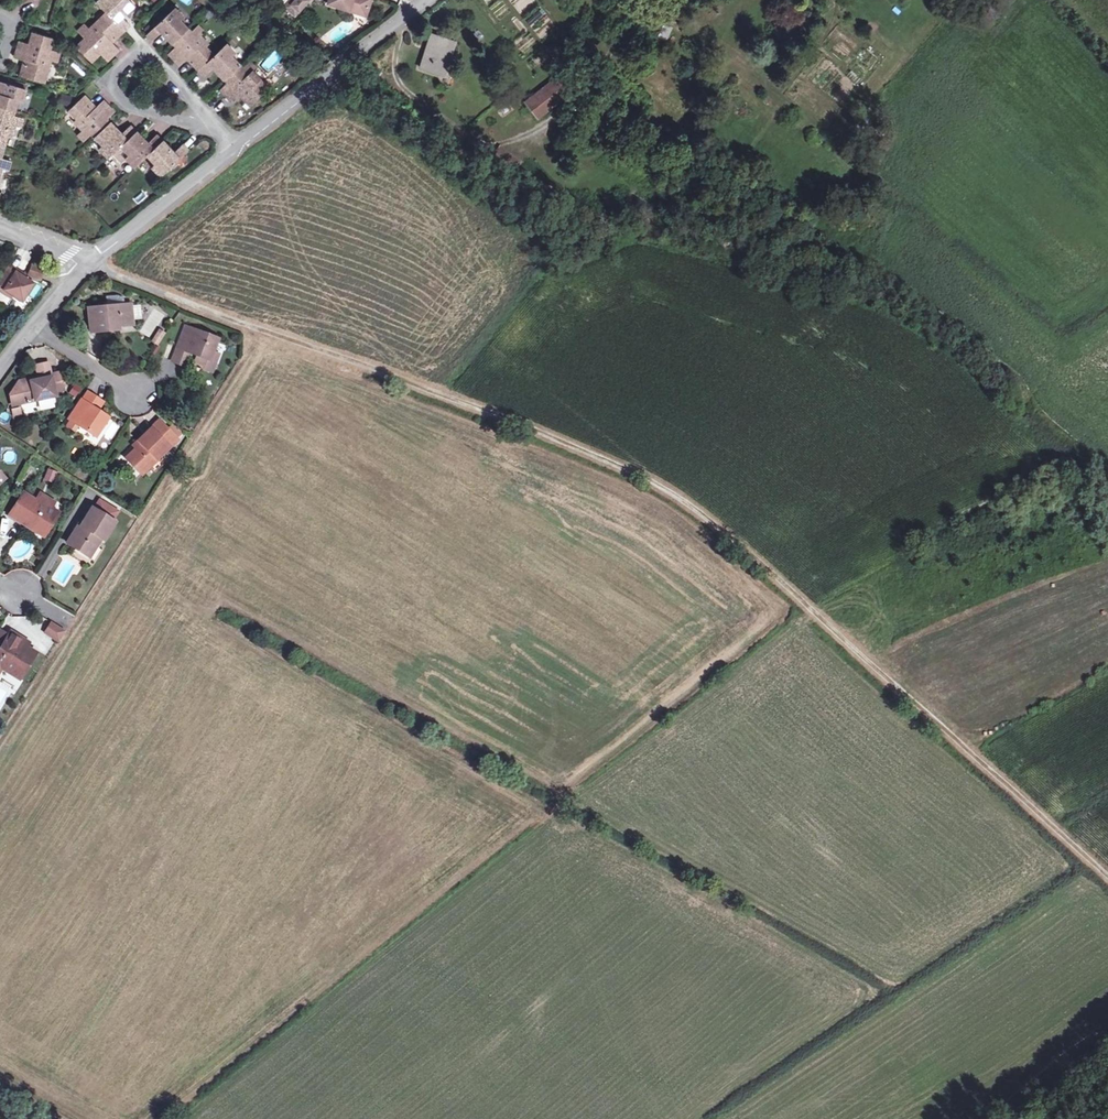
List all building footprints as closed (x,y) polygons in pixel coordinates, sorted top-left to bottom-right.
[(88,42),(80,50),(95,66),(103,58),(109,64),(121,52),(115,46),(133,29),(126,22),(139,10),(129,0),(109,0),(102,6),(113,18),(102,28),(100,25),(93,32),(90,28),(82,35),(88,42)] [(291,0),(283,0),(279,5),(283,9),(291,0)] [(286,9),(295,16),(309,0),(293,0),(286,9)] [(328,2),(349,9),(350,5),(367,11),(370,0),(328,0),(328,2)] [(365,15),(367,11),(350,5),(349,9),(365,15)] [(186,17),(177,6),(149,32),(156,39),(163,31),(179,47),(171,54),(182,66),(190,59),(206,76),(213,69),(228,85),(222,91),(232,103),(239,96),(250,108),(267,92),(259,84),(263,80),(256,73),(258,70),(251,63),(245,69),(233,56),(237,53),(228,45),(217,55),(209,47),(212,43),(205,36),(212,28),(205,21),(194,32),(183,21),(186,17)] [(654,19),(649,32),(667,39),(672,26),(654,19)] [(17,60),(26,63),(22,77),(41,83),(43,74),(48,75),(52,63),(57,64),(60,55),(50,52),(53,41),(35,35),(31,46),(23,43),(17,60)] [(431,54),(427,53),(422,69),(441,74),(446,60),(450,61),(456,43),(436,37),(431,54)] [(261,62),(267,70),(282,60),(276,52),(261,62)] [(392,73),(383,67),(377,75),(386,82),(392,73)] [(560,78),(551,85),(563,101),(572,94),(560,78)] [(2,184),(6,172),(10,173),(13,163),(2,160),(9,138),(15,140),(19,128),(23,129),(25,122),(15,118),(20,101),(25,102),(29,91),(0,82),(0,183),(2,184)] [(563,101),(551,85),(527,103),(539,119),(563,101)] [(99,113),(89,103),(73,118),(80,126),(78,129),(86,137),(81,142),(86,147),(94,141),(104,151),(102,154),(112,164),(125,152),(134,162),(131,164),(141,174),(153,162),(159,168),(155,171),(165,180),(193,154),(186,147),(177,155),(161,138),(149,148),(132,131),(123,138),(111,125),(117,119),(106,107),(99,113)] [(0,276),(0,288),(11,295),(13,293),(22,298),(33,281),(16,270),(17,267),(9,262),(0,276)] [(30,273),(40,278),(44,267),(34,263),(30,273)] [(106,297),(107,306),(124,305),(124,298),(117,296),(106,297)] [(139,303),(132,304),(134,319),(140,318),(139,303)] [(124,305),(107,306),(89,308),(91,332),(110,330),(110,327),(121,326),(134,324),(134,319),(132,304),(124,305)] [(213,352),(218,339),(187,327),(179,347),(190,351),(199,355),(196,364),(212,371),(216,362),(210,359),(213,352)] [(158,335),(153,342),(158,345),(162,338),(158,335)] [(190,351),(179,347),(174,359),(185,364),(190,351)] [(219,354),(213,352),(210,359),(216,362),(219,354)] [(56,393),(52,375),(50,363),(38,365),(40,375),(30,377),(30,382),(22,383),(12,395),(14,405),(56,396),(56,393)] [(61,373),(52,375),(56,393),(65,391),(61,373)] [(74,382),(67,393),(75,398),(82,387),(74,382)] [(94,408),(99,399),(88,392),(70,418),(71,419),(80,424),(96,436),(108,417),(98,411),(94,408)] [(104,402),(99,399),(94,408),(98,411),(104,402)] [(80,424),(71,419),(66,426),(75,431),(80,424)] [(160,420),(152,428),(169,447),(178,439),(160,420)] [(140,444),(136,449),(126,458),(143,475),(157,462),(155,460),(169,447),(152,428),(138,442),(140,444)] [(52,483),(55,471),(46,468),(42,480),(52,483)] [(29,485),(25,492),(35,499),(40,492),(29,485)] [(35,499),(25,492),(10,514),(27,525),(30,519),(48,531),(59,512),(52,507),(47,504),(50,499),(40,492),(35,499)] [(56,502),(50,499),(47,504),(52,507),(56,502)] [(80,531),(77,529),(68,543),(86,554),(92,543),(97,546),(103,537),(106,539),(112,529),(115,523),(116,522),(93,508),(89,514),(83,524),(84,525),(80,531)] [(45,536),(48,531),(30,519),(27,525),(45,536)] [(90,557),(97,546),(92,543),(86,554),(90,557)] [(67,630),(53,622),(47,632),(61,640),(67,630)] [(9,635),(0,629),(0,649),(9,635)] [(24,638),(12,631),(9,635),(0,649),(0,677),(5,670),(20,679),(37,652),(29,648),(22,643),(24,638)] [(32,643),(24,638),(22,643),(29,648),(32,643)]
